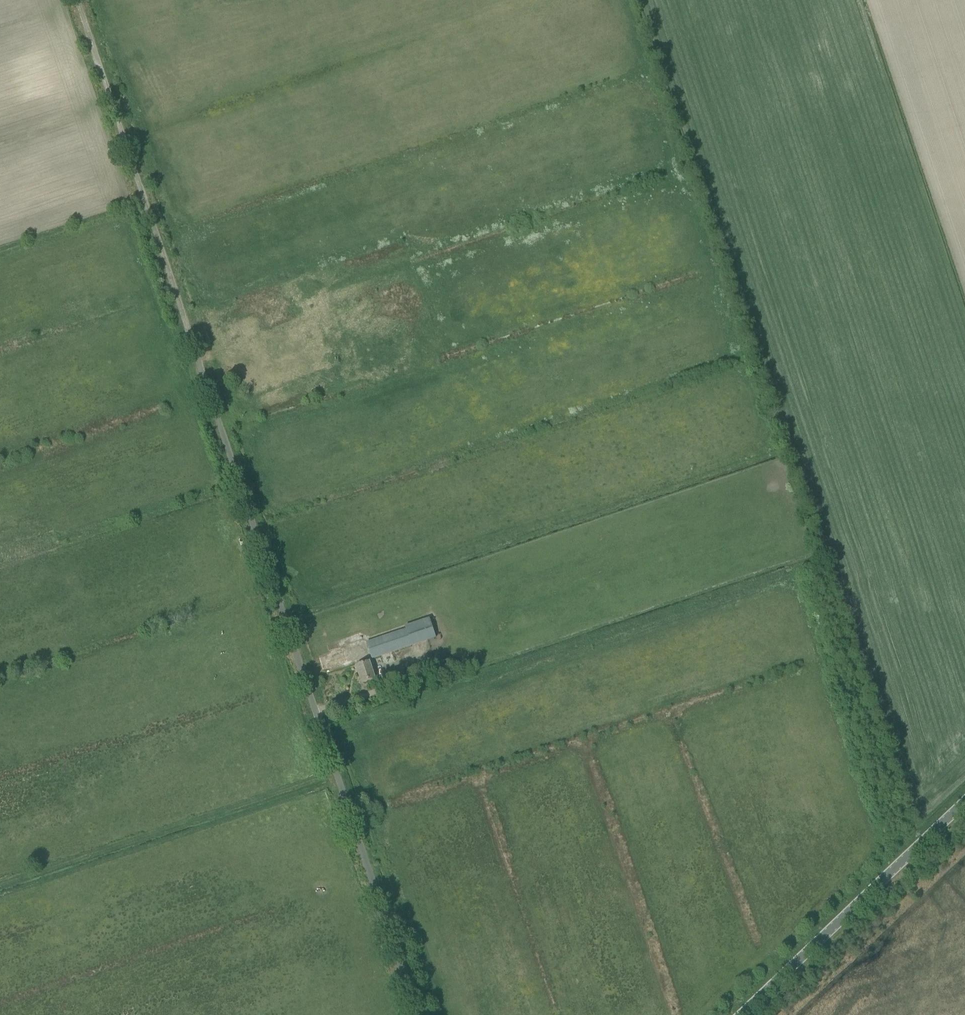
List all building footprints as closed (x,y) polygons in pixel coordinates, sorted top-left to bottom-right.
[(367,643),(372,659),(411,646),(411,647),(436,639),(429,618),(405,626),(406,630),(367,643)] [(356,667),(362,684),(375,679),(369,663),(356,667)] [(419,668),(408,671),(412,683),(423,679),(419,668)]
